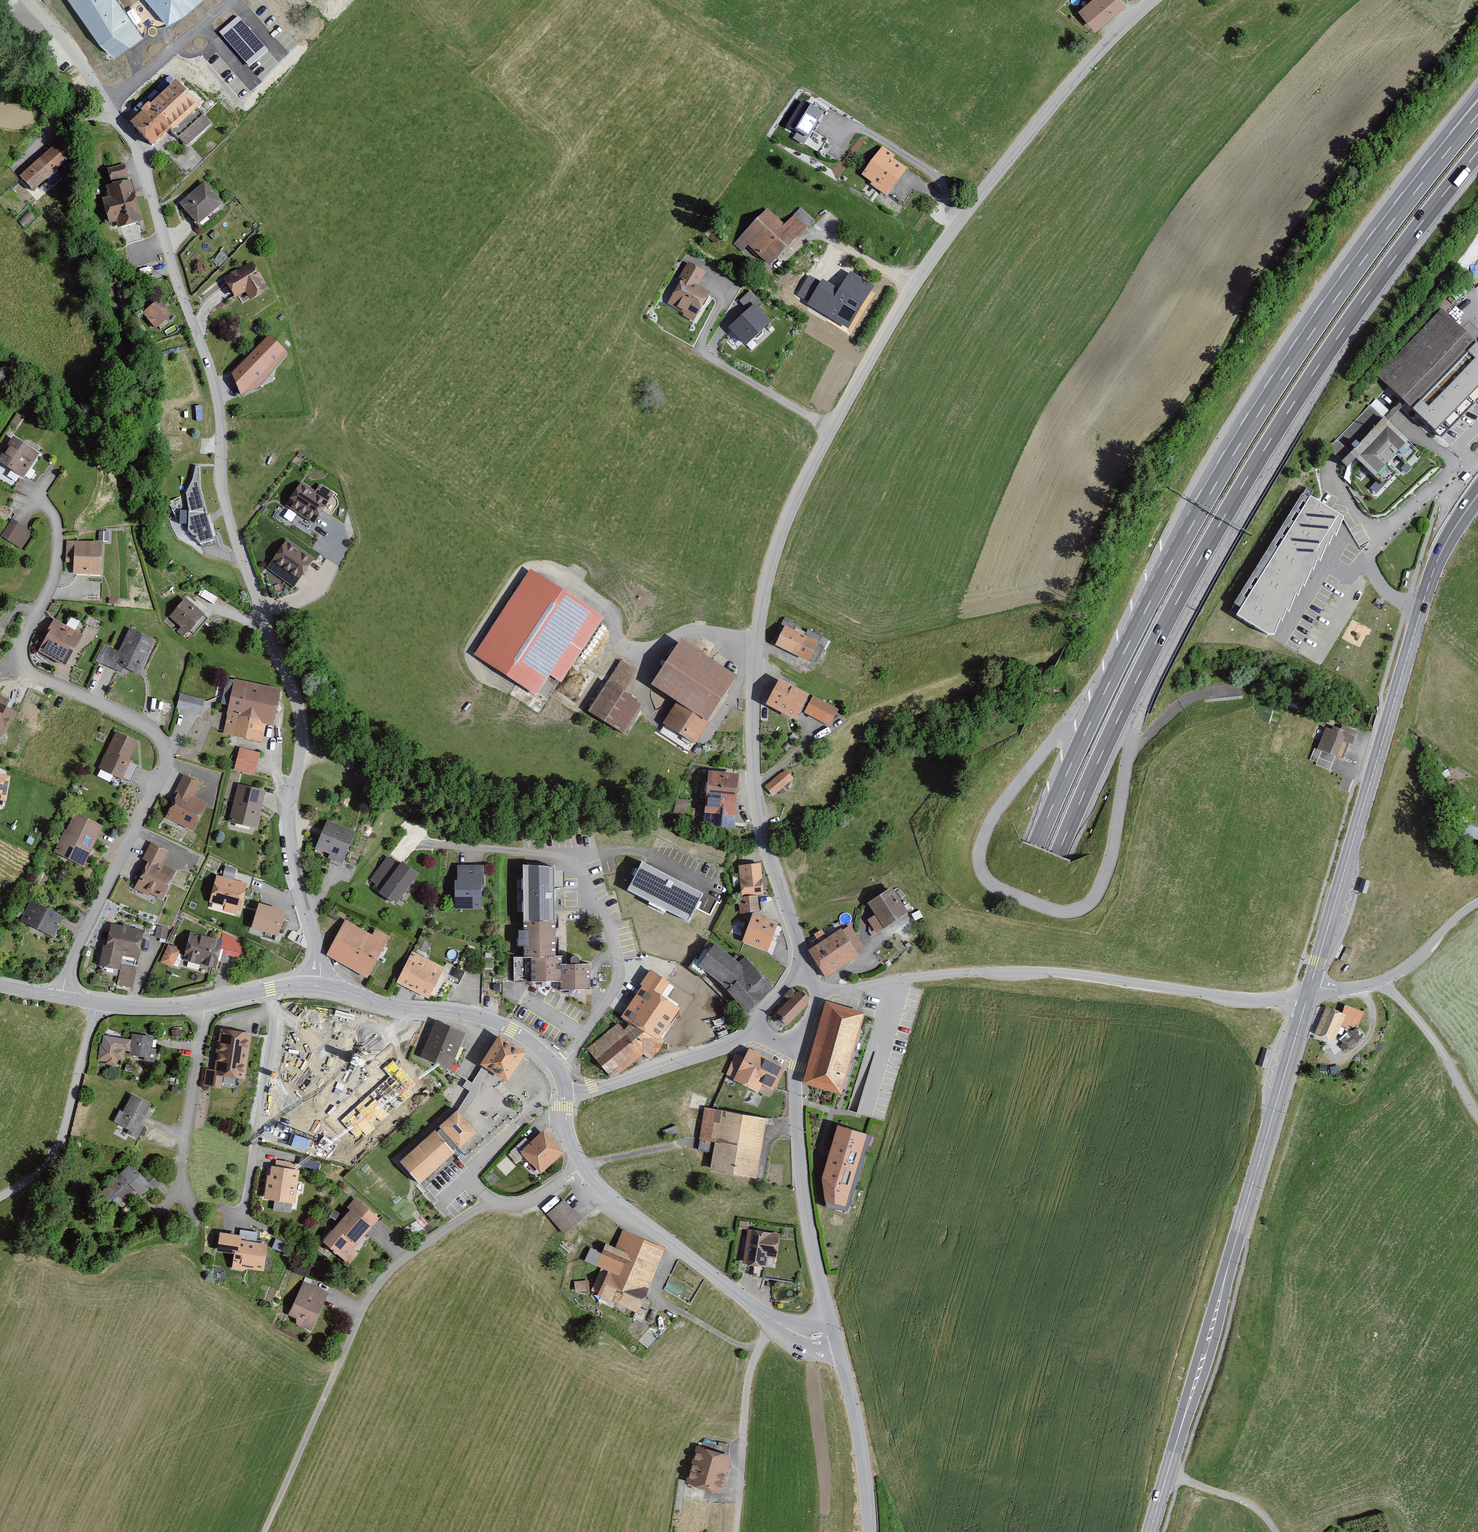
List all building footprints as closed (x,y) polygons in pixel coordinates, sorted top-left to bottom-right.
[(144,38),(119,0),(72,0),(111,60),(144,38)] [(203,0),(149,0),(168,26),(203,0)] [(1112,0),(1087,0),(1071,13),(1087,33),(1118,7),(1112,0)] [(238,15),(219,33),(251,67),(270,50),(238,15)] [(169,79),(177,88),(136,126),(160,152),(170,142),(176,147),(182,142),(178,138),(224,94),(239,110),(255,96),(212,51),(203,59),(186,41),(170,56),(181,68),(169,79)] [(823,118),(804,106),(789,127),(808,140),(823,118)] [(214,129),(205,120),(184,141),(192,150),(214,129)] [(74,161),(62,146),(22,179),(34,194),(74,161)] [(893,157),(884,151),(865,176),(874,183),(872,185),(887,196),(904,172),(891,163),(893,157)] [(129,179),(125,167),(109,171),(112,184),(129,179)] [(145,225),(131,181),(107,189),(111,201),(103,203),(111,227),(119,225),(121,233),(145,225)] [(228,207),(208,184),(182,207),(202,230),(228,207)] [(816,223),(802,209),(787,225),(771,209),(735,246),(743,254),(749,247),(772,269),(816,223)] [(273,290),(257,263),(226,281),(238,300),(249,293),(254,302),(273,290)] [(708,273),(689,264),(668,306),(686,315),(685,318),(698,324),(713,293),(701,287),(708,273)] [(847,282),(847,292),(867,292),(867,282),(847,282)] [(741,302),(751,313),(733,329),(750,348),(776,324),(760,307),(764,304),(752,292),(741,302)] [(175,316),(161,301),(145,316),(159,331),(175,316)] [(1372,378),(1436,441),(1477,399),(1477,350),(1438,311),(1372,378)] [(286,355),(269,340),(233,377),(241,396),(259,389),(286,355)] [(1394,417),(1381,403),(1374,410),(1374,409),(1328,453),(1348,473),(1357,465),(1373,482),(1386,470),(1378,461),(1386,453),(1395,461),(1408,448),(1386,425),(1394,417)] [(16,438),(2,459),(0,458),(0,466),(1,464),(13,472),(10,477),(19,483),(23,477),(27,479),(42,455),(16,438)] [(218,542),(202,489),(202,467),(194,467),(192,482),(185,495),(189,507),(190,515),(189,533),(203,547),(218,542)] [(318,491),(304,483),(290,508),(319,525),(336,494),(321,486),(318,491)] [(1346,512),(1309,491),(1242,608),(1278,629),(1346,512)] [(33,534),(12,522),(2,539),(23,551),(33,534)] [(106,577),(109,545),(69,542),(67,564),(76,565),(76,575),(106,577)] [(318,561),(289,542),(273,566),(302,585),(318,561)] [(607,620),(532,570),(476,653),(540,695),(553,676),(564,683),(607,620)] [(207,617),(189,601),(171,619),(182,630),(178,634),(183,638),(187,633),(190,636),(207,617)] [(87,638),(56,620),(49,633),(52,635),(42,653),(69,668),(87,638)] [(824,644),(788,627),(779,646),(814,663),(824,644)] [(158,642),(133,629),(122,653),(104,644),(95,663),(116,673),(120,665),(141,675),(158,642)] [(747,678),(688,639),(657,686),(681,702),(666,725),(668,726),(662,734),(689,751),(697,741),(702,744),(747,678)] [(642,672),(623,660),(591,712),(630,736),(649,704),(630,692),(642,672)] [(808,692),(780,677),(767,701),(795,715),(808,692)] [(287,691),(238,680),(238,683),(229,681),(224,706),(232,708),(226,734),(265,743),(269,726),(278,728),(287,691)] [(206,702),(182,696),(178,711),(203,717),(206,702)] [(837,709),(813,696),(805,711),(829,723),(837,709)] [(0,698),(0,737),(4,739),(19,712),(8,706),(10,703),(0,698)] [(1352,734),(1337,728),(1335,732),(1328,729),(1326,732),(1321,730),(1312,752),(1332,759),(1338,743),(1347,747),(1352,734)] [(141,744),(118,733),(101,770),(128,782),(137,763),(133,761),(141,744)] [(258,752),(240,748),(236,767),(253,772),(258,752)] [(738,773),(710,770),(705,823),(733,825),(738,773)] [(792,778),(786,770),(766,786),(773,794),(792,778)] [(0,773),(0,796),(6,797),(9,774),(0,773)] [(196,800),(204,785),(185,776),(174,800),(177,802),(169,820),(198,834),(211,807),(196,800)] [(264,790),(240,785),(232,819),(256,825),(264,790)] [(684,816),(688,802),(678,800),(675,814),(684,816)] [(106,828),(77,814),(69,833),(65,831),(55,854),(88,868),(106,828)] [(359,834),(329,823),(318,851),(332,856),(331,859),(346,866),(359,834)] [(1469,838),(1477,841),(1477,829),(1473,827),(1469,838)] [(171,853),(153,845),(141,869),(147,872),(138,891),(151,898),(153,895),(167,902),(181,874),(164,866),(171,853)] [(403,868),(388,857),(371,881),(384,891),(381,895),(399,908),(423,874),(406,863),(403,868)] [(642,861),(627,894),(689,923),(705,890),(642,861)] [(553,864),(524,864),(525,917),(554,917),(553,864)] [(766,896),(763,865),(739,867),(742,898),(766,896)] [(486,910),(486,867),(459,867),(458,910),(486,910)] [(245,884),(218,876),(211,900),(227,904),(225,909),(235,912),(237,905),(239,906),(245,884)] [(1369,881),(1362,879),(1359,892),(1366,894),(1369,881)] [(868,901),(875,912),(868,917),(876,930),(908,911),(893,887),(868,901)] [(752,914),(752,899),(739,900),(740,915),(752,914)] [(67,918),(32,902),(23,922),(58,938),(67,918)] [(283,909),(260,903),(253,926),(277,932),(283,909)] [(782,925),(756,915),(745,943),(771,953),(782,925)] [(554,954),(553,919),(524,919),(525,929),(520,929),(520,942),(525,942),(525,957),(515,957),(515,978),(561,977),(561,986),(589,986),(589,963),(561,963),(560,954),(554,954)] [(347,921),(328,957),(371,979),(392,938),(378,931),(375,936),(347,921)] [(146,932),(112,926),(108,947),(105,947),(101,967),(120,971),(117,986),(134,989),(137,970),(123,968),(125,958),(141,961),(146,932)] [(866,946),(853,926),(843,933),(841,930),(812,949),(828,972),(866,946)] [(167,929),(158,928),(156,939),(166,940),(167,929)] [(222,941),(193,933),(185,960),(219,970),(224,956),(240,960),(245,943),(223,936),(222,941)] [(741,964),(720,945),(716,950),(710,944),(688,968),(705,984),(711,977),(752,1014),(777,987),(746,959),(741,964)] [(180,952),(169,947),(161,964),(173,969),(180,952)] [(447,969),(414,954),(400,985),(433,1000),(447,969)] [(623,1017),(634,1025),(626,1032),(620,1024),(589,1050),(615,1080),(645,1055),(654,1062),(668,1043),(663,1039),(683,1011),(662,997),(671,984),(652,971),(642,986),(644,987),(623,1017)] [(795,989),(786,998),(790,1002),(776,1015),(781,1020),(779,1022),(782,1025),(783,1024),(789,1029),(814,1005),(802,992),(799,994),(795,989)] [(862,1012),(827,1002),(805,1080),(840,1090),(862,1012)] [(1347,1014),(1328,1008),(1320,1036),(1343,1043),(1348,1025),(1362,1029),(1367,1012),(1350,1007),(1347,1014)] [(462,1031),(437,1021),(423,1055),(449,1065),(462,1031)] [(181,1029),(173,1030),(173,1037),(182,1037),(181,1029)] [(247,1080),(254,1034),(222,1029),(215,1071),(206,1070),(203,1088),(222,1091),(224,1077),(247,1080)] [(154,1050),(156,1039),(134,1036),(133,1041),(105,1038),(104,1045),(101,1044),(98,1062),(108,1064),(108,1066),(125,1068),(127,1053),(132,1054),(132,1057),(146,1059),(145,1063),(156,1064),(158,1051),(154,1050)] [(502,1037),(484,1066),(485,1066),(491,1070),(513,1083),(530,1054),(502,1037)] [(1272,1052),(1263,1050),(1259,1067),(1268,1069),(1272,1052)] [(784,1065),(752,1051),(748,1060),(736,1055),(726,1076),(770,1096),(784,1065)] [(464,1111),(467,1115),(483,1091),(479,1089),(491,1070),(485,1066),(474,1084),(469,1081),(464,1089),(471,1093),(460,1111),(462,1113),(464,1111)] [(143,1128),(154,1105),(135,1095),(126,1113),(122,1111),(114,1127),(140,1140),(146,1129),(143,1128)] [(405,1108),(394,1104),(387,1122),(398,1126),(405,1108)] [(762,1180),(773,1121),(707,1109),(700,1151),(716,1154),(713,1172),(762,1180)] [(466,1151),(484,1135),(467,1115),(464,1111),(462,1113),(445,1128),(446,1130),(441,1134),(439,1132),(405,1161),(426,1185),(460,1155),(458,1153),(464,1148),(466,1151)] [(823,1177),(826,1206),(848,1208),(871,1135),(838,1125),(823,1177)] [(568,1154),(547,1132),(533,1145),(527,1139),(512,1154),(520,1163),(527,1157),(545,1176),(568,1154)] [(300,1170),(301,1163),(277,1160),(276,1166),(274,1166),(273,1176),(269,1176),(266,1199),(275,1200),(274,1212),(297,1215),(303,1170),(300,1170)] [(145,1176),(135,1165),(119,1180),(115,1176),(109,1181),(113,1185),(103,1194),(119,1211),(139,1193),(143,1197),(154,1186),(156,1189),(164,1182),(152,1169),(145,1176)] [(381,1220),(357,1198),(349,1207),(353,1211),(325,1242),(350,1265),(361,1254),(355,1248),(381,1220)] [(583,1219),(567,1201),(550,1216),(567,1234),(583,1219)] [(344,1214),(336,1209),(332,1216),(340,1220),(344,1214)] [(641,1313),(669,1250),(624,1230),(617,1247),(610,1244),(606,1254),(593,1248),(587,1263),(611,1274),(601,1296),(641,1313)] [(242,1231),(241,1236),(224,1234),(221,1253),(238,1255),(236,1270),(251,1273),(251,1270),(270,1273),(274,1246),(260,1244),(261,1234),(242,1231)] [(780,1260),(783,1236),(751,1232),(747,1265),(770,1268),(771,1259),(780,1260)] [(592,1291),(590,1282),(576,1284),(577,1293),(592,1291)] [(331,1296),(304,1284),(289,1316),(298,1320),(296,1325),(314,1333),(331,1296)] [(731,1457),(696,1447),(687,1481),(722,1491),(731,1457)]
